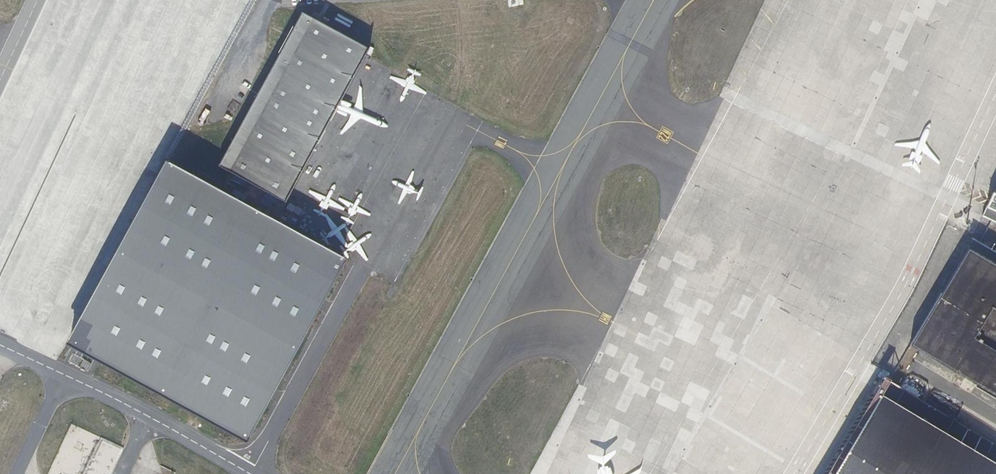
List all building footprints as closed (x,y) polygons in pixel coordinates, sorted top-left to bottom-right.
[(368,44),(304,8),(219,160),(282,196),(368,44)] [(71,343),(242,439),(343,259),(172,163),(71,343)] [(982,215),(995,221),(995,186),(982,215)] [(910,343),(995,395),(995,264),(968,248),(910,343)] [(834,473),(995,473),(995,465),(941,433),(905,411),(880,396),(834,473)]
